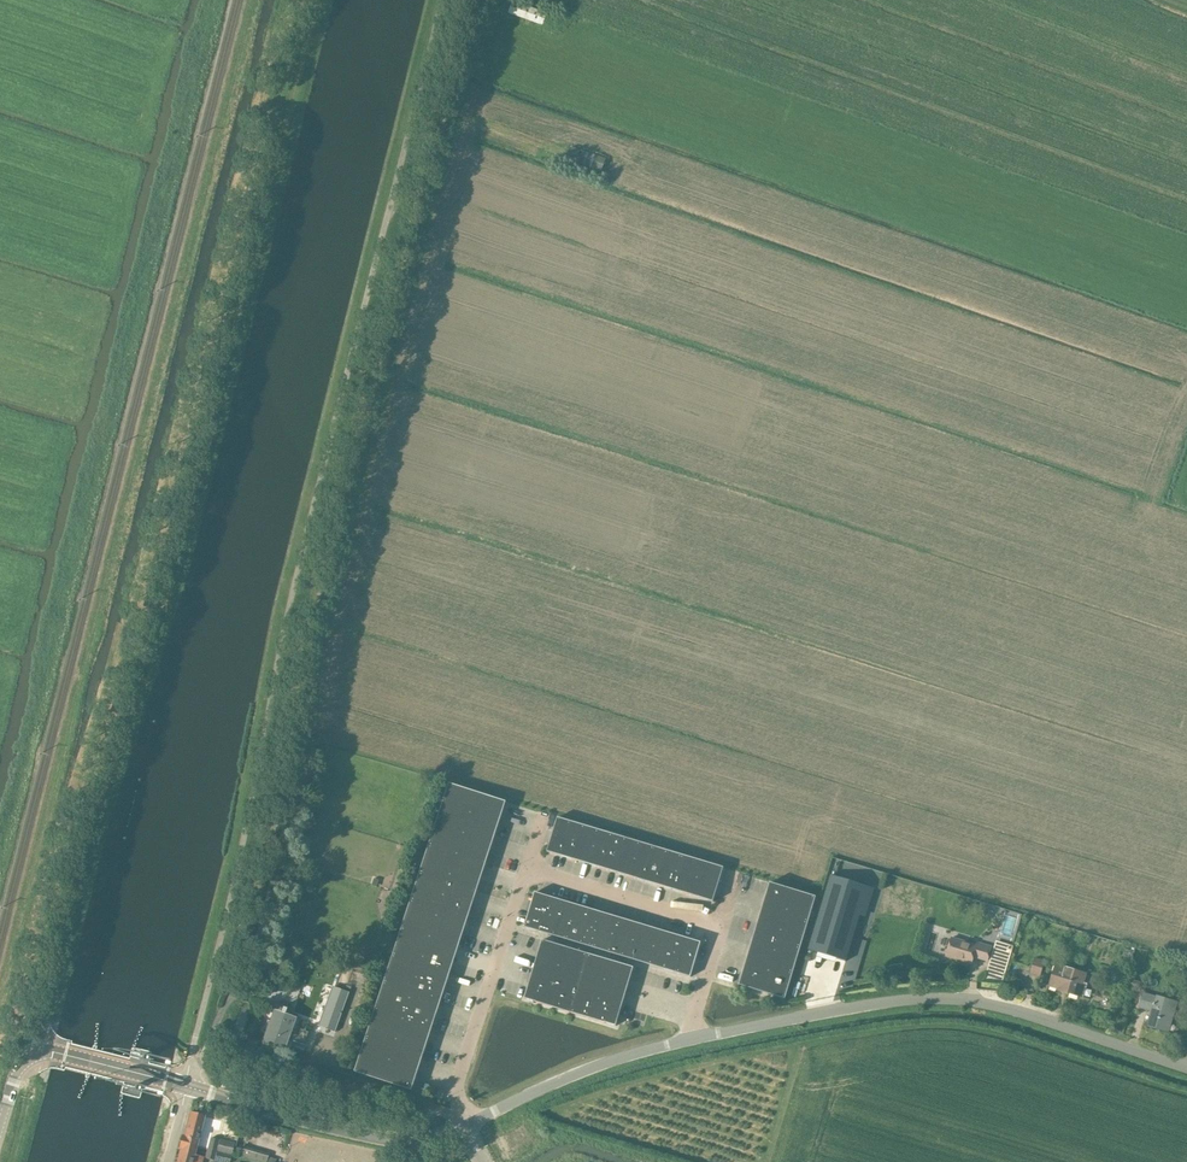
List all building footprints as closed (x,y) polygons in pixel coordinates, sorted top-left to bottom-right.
[(507,802),(449,783),(355,1072),(412,1091),(450,975),(507,802)] [(547,852),(713,902),(714,902),(724,867),(558,817),(547,852)] [(831,876),(808,950),(817,952),(835,958),(846,961),(860,913),(868,887),(831,876)] [(885,892),(904,898),(908,884),(890,878),(885,892)] [(816,896),(770,883),(739,985),(785,999),(816,896)] [(535,892),(525,927),(680,974),(691,977),(701,942),(535,892)] [(999,935),(1012,939),(1021,914),(1007,910),(999,935)] [(976,945),(952,937),(946,956),(971,963),(973,956),(987,960),(991,946),(977,942),(976,945)] [(571,1013),(589,954),(543,940),(525,999),(571,1013)] [(997,940),(986,977),(1004,982),(1014,945),(997,940)] [(589,954),(571,1013),(605,1023),(616,1026),(634,968),(589,954)] [(1045,961),(1035,958),(1030,973),(1040,977),(1045,961)] [(1056,990),(1079,997),(1087,973),(1055,964),(1049,986),(1057,989),(1056,990)] [(1140,990),(1142,982),(1131,979),(1128,987),(1140,990)] [(336,1032),(350,992),(333,986),(319,1026),(336,1032)] [(1156,996),(1156,997),(1144,993),(1139,1007),(1152,1011),(1147,1026),(1169,1032),(1178,1002),(1156,996)] [(268,1030),(264,1042),(282,1049),(293,1019),(274,1013),(271,1021),(267,1020),(264,1029),(268,1030)] [(439,1090),(436,1098),(441,1100),(444,1092),(439,1090)] [(208,1129),(211,1118),(191,1113),(185,1136),(184,1137),(197,1140),(201,1128),(208,1129)] [(197,1140),(184,1137),(185,1136),(183,1136),(180,1148),(182,1148),(178,1161),(201,1161),(203,1157),(194,1155),(197,1140)] [(218,1140),(211,1138),(206,1158),(213,1160),(218,1140)] [(215,1161),(219,1161),(229,1161),(230,1154),(233,1143),(226,1141),(225,1143),(219,1142),(217,1151),(215,1161)] [(237,1149),(235,1156),(242,1158),(257,1161),(264,1161),(265,1156),(237,1149)]
